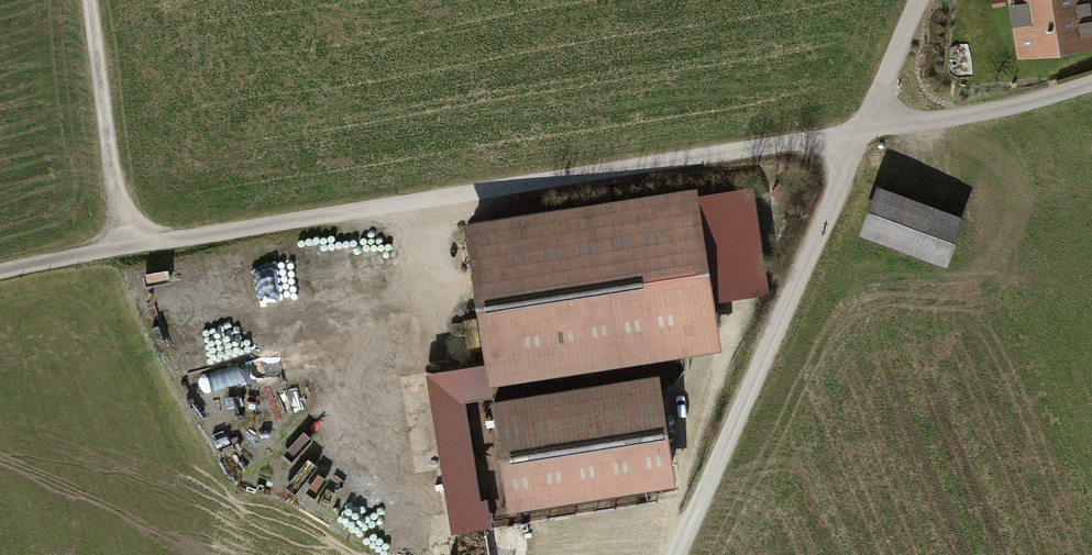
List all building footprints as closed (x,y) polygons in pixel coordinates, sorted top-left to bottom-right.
[(1016,60),(1091,49),(1091,0),(1007,0),(1016,60)] [(967,218),(880,186),(861,236),(949,268),(967,218)] [(491,387),(723,351),(698,189),(465,225),(491,387)] [(661,377),(493,403),(510,514),(678,488),(661,377)]
